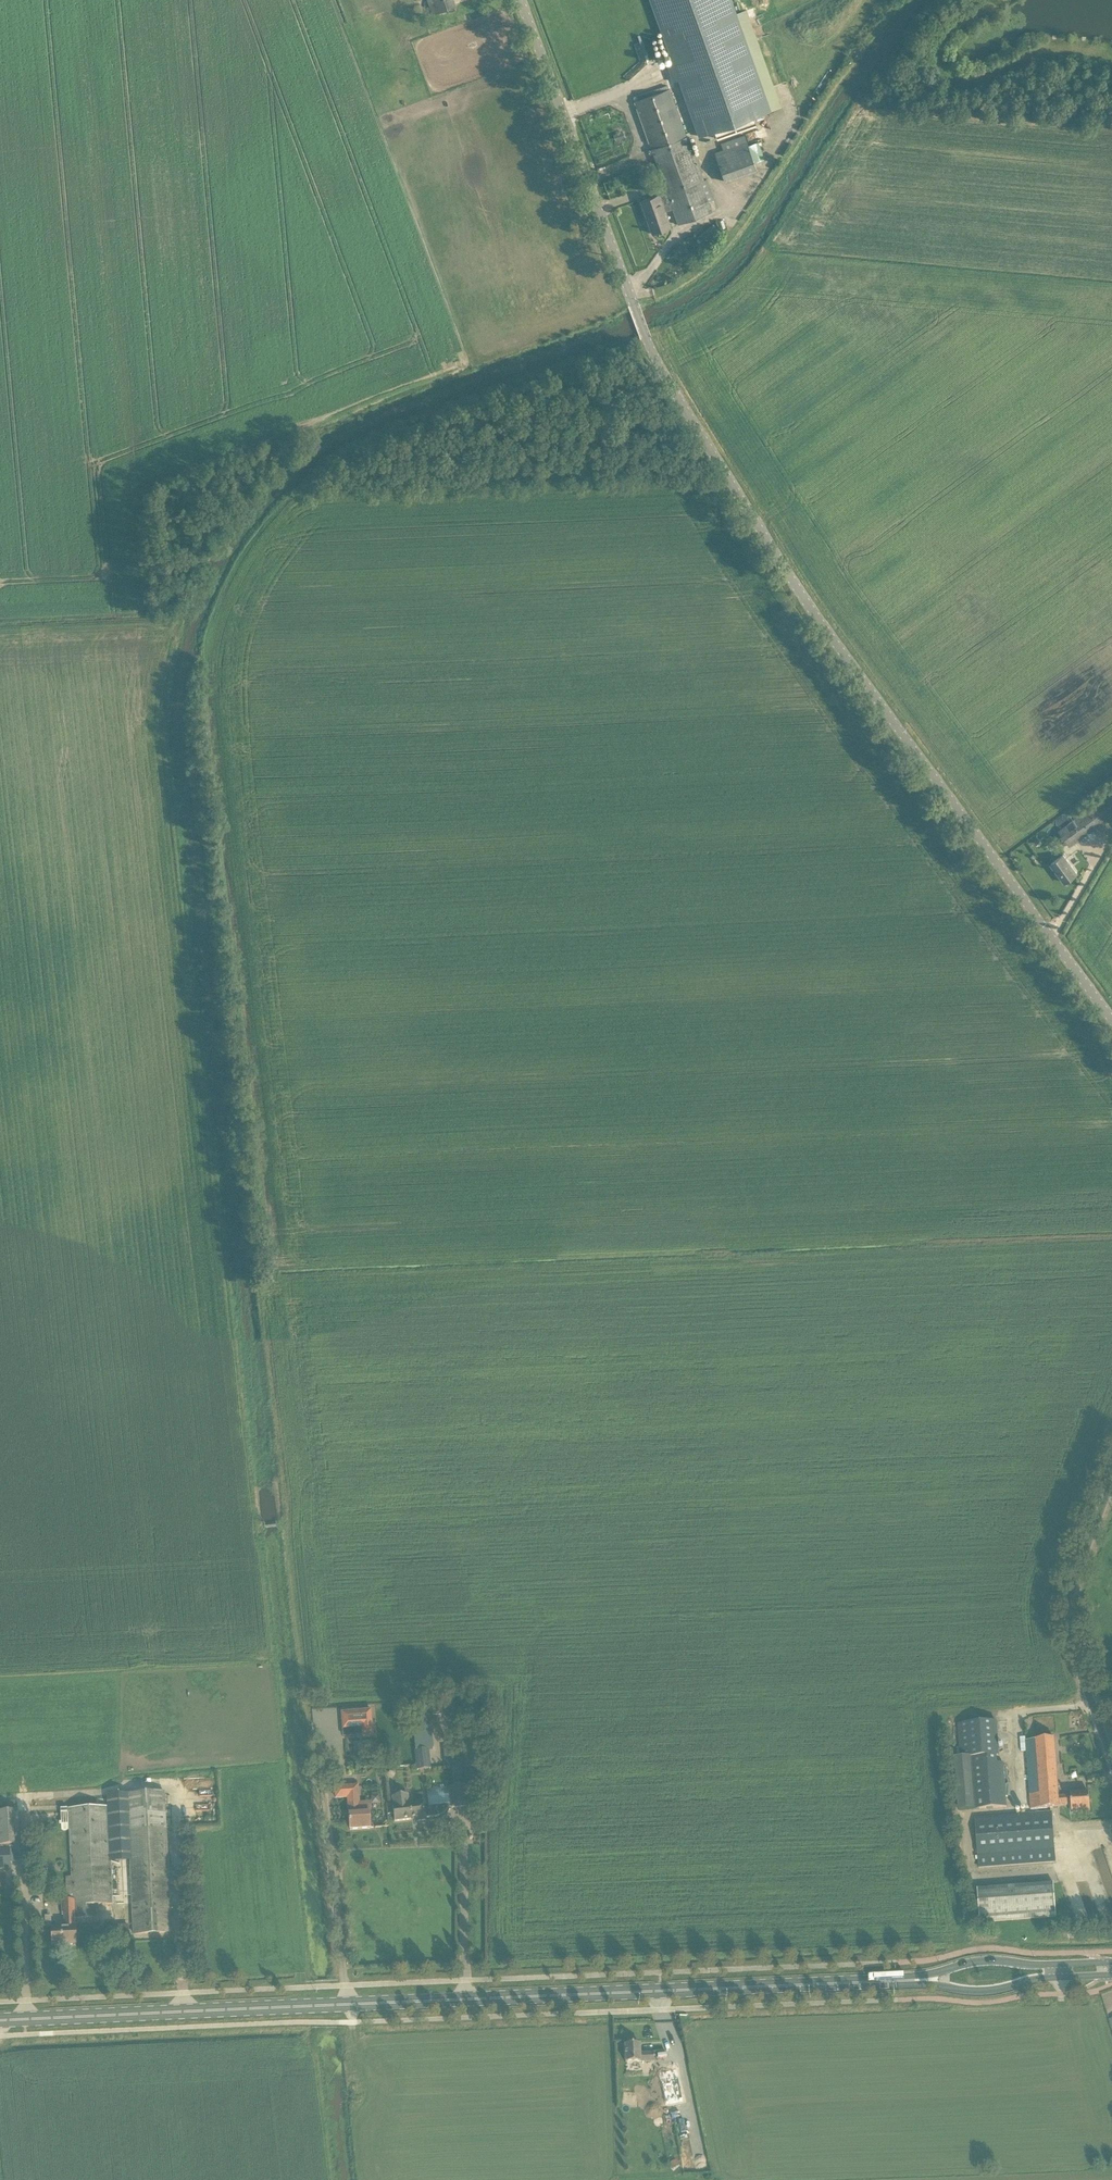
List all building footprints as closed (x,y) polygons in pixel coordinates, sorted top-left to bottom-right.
[(432,14),(439,11),(456,5),(454,0),(427,0),(432,14)] [(660,28),(671,60),(666,62),(673,81),(678,79),(698,136),(715,130),(718,138),(755,125),(752,116),(771,110),(733,3),(732,2),(732,0),(650,0),(660,28)] [(654,216),(647,218),(652,232),(657,231),(657,232),(659,231),(658,230),(670,226),(664,211),(673,208),(678,223),(712,211),(709,201),(714,199),(707,178),(702,180),(669,88),(635,100),(652,148),(649,149),(650,153),(653,152),(663,181),(666,180),(680,175),(684,187),(671,191),(673,198),(670,199),(670,201),(667,202),(667,203),(651,208),(654,216)] [(715,152),(724,179),(756,168),(744,135),(720,142),(723,149),(715,152)] [(666,180),(670,190),(641,200),(647,218),(654,216),(651,208),(667,203),(667,202),(670,201),(670,199),(673,198),(671,191),(684,187),(680,175),(666,180)] [(713,223),(697,236),(702,242),(718,230),(713,223)] [(1059,830),(1071,846),(1079,839),(1088,833),(1093,829),(1106,820),(1103,816),(1111,810),(1111,791),(1068,823),(1059,830)] [(1051,863),(1064,882),(1077,872),(1063,854),(1051,863)] [(412,1708),(415,1731),(427,1729),(424,1707),(412,1708)] [(371,1710),(341,1712),(343,1737),(372,1735),(371,1710)] [(997,1764),(996,1756),(998,1756),(996,1722),(958,1725),(960,1758),(955,1759),(959,1811),(1007,1807),(1004,1763),(997,1764)] [(1043,1740),(1025,1741),(1030,1805),(1030,1810),(1050,1809),(1059,1808),(1059,1806),(1071,1805),(1071,1813),(1090,1812),(1089,1793),(1070,1794),(1070,1796),(1058,1797),(1054,1739),(1043,1740)] [(414,1751),(416,1771),(431,1770),(429,1749),(414,1751)] [(368,1801),(359,1802),(358,1785),(347,1785),(347,1798),(350,1830),(370,1829),(368,1801)] [(449,1787),(451,1807),(468,1805),(466,1785),(449,1787)] [(168,1873),(167,1853),(164,1792),(127,1794),(132,1903),(133,1934),(171,1932),(170,1912),(169,1891),(168,1886),(175,1885),(174,1873),(168,1873)] [(391,1796),(392,1808),(394,1822),(416,1819),(416,1822),(426,1820),(424,1802),(414,1803),(414,1805),(409,1806),(408,1795),(391,1796)] [(112,1894),(107,1807),(75,1809),(68,1809),(72,1877),(66,1877),(67,1901),(75,1901),(75,1915),(64,1915),(64,1928),(51,1929),(51,1935),(52,1946),(76,1945),(75,1927),(74,1927),(74,1919),(96,1917),(96,1905),(112,1904),(112,1894)] [(0,1812),(0,1846),(19,1845),(17,1812),(0,1812)] [(1025,1815),(975,1819),(977,1844),(977,1855),(978,1868),(1055,1862),(1054,1849),(1051,1813),(1025,1815)] [(10,1869),(9,1850),(0,1850),(0,1870),(10,1869)] [(977,1890),(979,1923),(1056,1917),(1053,1884),(977,1890)] [(640,2045),(624,2045),(625,2064),(641,2063),(641,2069),(660,2068),(659,2053),(640,2054),(640,2045)] [(676,2069),(659,2073),(665,2105),(683,2101),(676,2069)]
